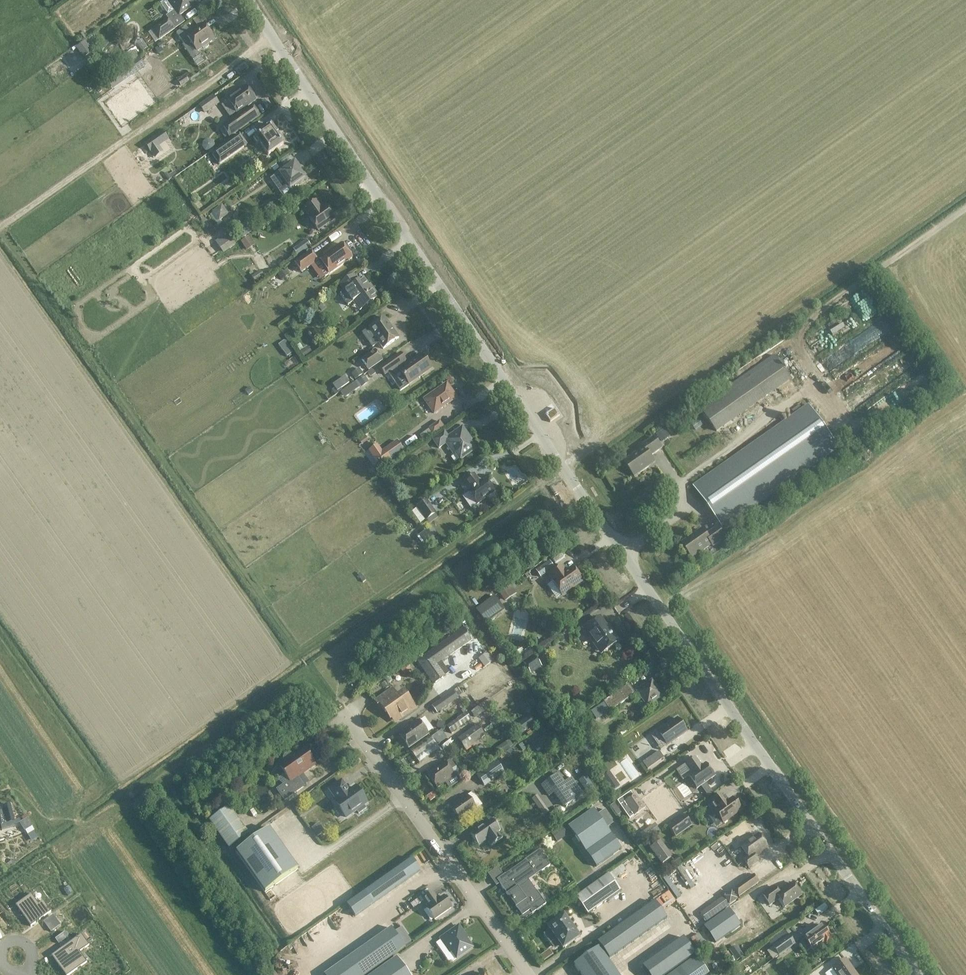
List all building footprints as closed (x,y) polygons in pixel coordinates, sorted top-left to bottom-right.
[(180,16),(179,16),(192,6),(188,0),(166,0),(160,4),(161,4),(168,15),(166,16),(168,19),(168,18),(171,22),(180,16)] [(168,18),(168,19),(152,30),(159,40),(175,28),(171,22),(168,18)] [(214,39),(204,24),(198,28),(197,28),(192,29),(189,31),(186,26),(176,33),(184,44),(189,40),(197,51),(202,47),(203,48),(205,48),(207,48),(208,46),(209,44),(209,42),(214,39)] [(79,55),(88,50),(83,40),(74,45),(79,55)] [(103,55),(111,61),(121,48),(114,42),(103,55)] [(140,53),(137,48),(130,52),(134,57),(140,53)] [(127,68),(132,75),(140,69),(135,62),(127,68)] [(255,100),(246,87),(228,100),(237,113),(255,100)] [(233,88),(224,92),(227,97),(236,92),(233,88)] [(199,105),(204,112),(217,103),(212,96),(199,105)] [(246,125),(239,115),(222,127),(229,137),(246,125)] [(284,143),(271,125),(255,137),(268,155),(284,143)] [(240,134),(212,154),(219,164),(247,145),(240,134)] [(153,138),(145,144),(155,157),(161,152),(157,145),(158,145),(153,138)] [(191,164),(187,157),(182,159),(176,149),(165,155),(175,173),(191,164)] [(285,169),(278,174),(286,185),(278,190),(284,199),(299,189),(296,185),(306,179),(300,171),(298,169),(300,168),(295,160),(285,168),(285,169)] [(334,218),(326,206),(321,210),(315,201),(304,209),(310,217),(309,218),(318,230),(334,218)] [(210,214),(218,225),(222,222),(220,219),(227,214),(222,206),(210,214)] [(235,230),(241,238),(251,231),(245,223),(235,230)] [(225,246),(231,239),(223,232),(217,239),(225,246)] [(247,237),(240,242),(245,249),(252,244),(247,237)] [(310,246),(306,240),(293,250),(297,255),(310,246)] [(352,258),(342,244),(319,259),(329,274),(352,258)] [(310,252),(295,263),(301,272),(317,261),(310,252)] [(284,269),(277,274),(281,280),(288,275),(284,269)] [(367,305),(378,297),(373,290),(371,291),(363,278),(359,281),(354,274),(340,284),(345,291),(340,294),(348,306),(357,299),(362,306),(366,303),(367,305)] [(399,338),(394,331),(391,333),(387,326),(389,325),(384,318),(369,328),(383,349),(399,338)] [(831,358),(833,361),(864,345),(858,335),(835,347),(838,354),(831,358)] [(383,359),(376,350),(363,359),(370,369),(383,359)] [(409,384),(431,368),(422,354),(406,365),(404,361),(405,360),(400,353),(380,368),(385,375),(397,366),(400,370),(399,370),(409,384)] [(790,379),(774,356),(700,408),(717,431),(790,379)] [(357,378),(364,373),(361,367),(354,372),(357,378)] [(889,413),(930,379),(921,369),(880,403),(889,413)] [(350,383),(344,374),(338,379),(344,387),(350,383)] [(356,381),(361,387),(368,381),(364,375),(356,381)] [(357,388),(353,384),(342,392),(345,396),(357,388)] [(456,398),(447,384),(424,399),(434,413),(456,398)] [(359,422),(381,407),(375,398),(363,407),(364,409),(354,415),(359,422)] [(462,410),(469,404),(466,400),(459,406),(462,410)] [(694,486),(721,525),(718,528),(718,527),(707,535),(703,531),(693,538),(692,536),(682,544),(692,558),(712,544),(713,546),(725,538),(720,531),(723,528),(724,529),(839,448),(809,405),(694,486)] [(550,422),(560,416),(555,409),(545,415),(550,422)] [(389,426),(395,422),(392,417),(385,421),(389,426)] [(440,420),(429,427),(433,434),(445,426),(440,420)] [(460,460),(475,449),(469,440),(467,437),(468,436),(462,428),(448,438),(444,432),(433,440),(439,448),(446,443),(453,453),(455,453),(460,460)] [(665,429),(657,435),(662,442),(670,436),(665,429)] [(425,431),(420,435),(423,440),(428,437),(425,431)] [(662,448),(655,438),(643,446),(644,448),(625,462),(635,476),(645,469),(644,468),(654,461),(651,456),(662,448)] [(378,443),(369,450),(381,467),(405,450),(397,439),(383,450),(378,443)] [(494,492),(486,480),(480,484),(478,481),(474,475),(464,481),(471,490),(468,492),(477,504),(494,492)] [(466,491),(460,494),(468,506),(474,503),(466,491)] [(436,514),(426,501),(417,508),(426,521),(436,514)] [(415,506),(410,509),(416,522),(422,519),(415,506)] [(424,532),(417,537),(424,546),(431,541),(424,532)] [(536,571),(540,577),(554,568),(549,562),(536,571)] [(573,568),(567,572),(564,571),(561,567),(549,575),(554,581),(553,582),(562,595),(582,581),(573,568)] [(510,586),(500,593),(504,599),(514,592),(510,586)] [(472,607),(477,604),(472,594),(467,597),(472,607)] [(494,597),(476,611),(486,623),(504,609),(494,597)] [(595,639),(604,652),(619,641),(612,632),(607,631),(598,618),(583,629),(592,642),(595,639)] [(471,640),(463,629),(417,661),(433,684),(445,676),(437,665),(471,640)] [(521,648),(514,653),(519,660),(526,655),(523,651),(521,648)] [(487,654),(479,660),(484,667),(492,662),(487,654)] [(534,656),(524,663),(531,673),(529,670),(535,665),(531,659),(534,657),(534,656)] [(463,670),(470,679),(480,670),(473,662),(463,670)] [(410,668),(406,663),(400,667),(403,672),(410,668)] [(661,696),(651,682),(637,692),(647,706),(661,696)] [(367,694),(373,688),(367,683),(361,689),(367,694)] [(629,685),(604,702),(610,711),(635,694),(629,685)] [(376,701),(381,708),(382,707),(385,712),(387,711),(392,718),(400,712),(403,717),(416,708),(412,703),(411,704),(406,697),(400,702),(392,690),(376,701)] [(453,692),(432,706),(437,713),(447,706),(446,704),(456,697),(453,692)] [(471,712),(475,718),(491,707),(487,701),(471,712)] [(462,715),(446,727),(451,733),(467,722),(462,715)] [(433,729),(425,717),(420,721),(428,732),(433,729)] [(533,725),(528,717),(516,725),(522,733),(533,725)] [(496,718),(490,722),(493,727),(500,723),(496,718)] [(658,732),(667,746),(687,732),(677,719),(658,732)] [(418,721),(399,734),(409,748),(428,734),(418,721)] [(493,728),(491,724),(484,729),(487,732),(493,728)] [(477,725),(458,739),(465,750),(485,736),(477,725)] [(509,740),(496,749),(500,755),(513,746),(509,740)] [(277,790),(284,801),(304,787),(296,776),(305,770),(305,771),(315,764),(305,750),(297,756),(296,754),(293,755),(292,754),(290,753),(288,753),(285,756),(284,758),(284,760),(285,762),(282,763),(288,772),(285,774),(290,781),(277,790)] [(659,751),(643,763),(647,770),(664,758),(659,751)] [(412,762),(407,755),(403,758),(408,764),(412,762)] [(696,758),(677,770),(683,779),(688,776),(697,789),(714,777),(705,764),(700,767),(698,764),(699,763),(696,758)] [(484,785),(504,772),(496,761),(477,775),(484,785)] [(454,776),(445,763),(427,775),(437,788),(454,776)] [(558,774),(541,785),(549,796),(555,792),(565,806),(583,794),(572,777),(564,783),(558,774)] [(586,776),(579,781),(588,793),(595,788),(586,776)] [(613,776),(605,782),(612,792),(621,786),(613,776)] [(356,810),(359,814),(366,809),(363,805),(366,803),(355,787),(349,792),(341,782),(330,790),(337,800),(335,802),(346,817),(356,810)] [(706,783),(701,787),(708,796),(713,793),(706,783)] [(473,791),(467,796),(476,809),(483,805),(473,791)] [(632,791),(617,802),(629,819),(644,809),(632,791)] [(476,809),(467,796),(450,807),(460,821),(476,809)] [(723,796),(708,807),(713,813),(708,817),(715,827),(722,822),(723,823),(740,811),(731,800),(728,802),(723,796)] [(614,803),(610,806),(617,816),(621,813),(614,803)] [(0,825),(2,830),(15,827),(14,822),(10,805),(10,806),(4,807),(0,808),(0,825)] [(209,821),(229,849),(230,849),(249,835),(229,806),(209,821)] [(593,810),(569,827),(586,852),(596,867),(621,849),(610,835),(593,810)] [(683,814),(666,826),(675,837),(684,831),(682,829),(690,823),(683,814)] [(24,820),(21,822),(25,830),(33,825),(28,818),(24,820)] [(482,827),(470,835),(478,847),(487,840),(491,847),(502,839),(498,833),(500,831),(492,820),(485,825),(486,826),(483,828),(482,827)] [(315,826),(311,828),(317,836),(321,834),(315,826)] [(561,827),(551,834),(557,843),(567,836),(561,827)] [(268,828),(236,851),(264,892),(297,869),(268,828)] [(755,856),(767,848),(758,835),(741,847),(748,858),(743,861),(748,868),(758,861),(755,856)] [(655,838),(647,844),(649,846),(649,847),(661,863),(669,857),(655,838)] [(535,893),(527,882),(529,881),(528,879),(541,870),(542,872),(550,866),(546,860),(545,861),(543,859),(544,858),(539,851),(524,861),(526,863),(506,877),(505,875),(497,880),(508,896),(510,894),(513,899),(512,899),(513,901),(514,901),(517,905),(515,906),(522,916),(531,910),(533,913),(532,914),(546,905),(537,891),(535,893)] [(412,859),(347,905),(355,916),(420,870),(412,859)] [(609,875),(576,898),(587,915),(620,892),(609,875)] [(744,882),(745,884),(735,890),(739,897),(759,883),(754,875),(744,882)] [(779,899),(785,907),(801,896),(792,884),(779,893),(775,887),(763,896),(770,905),(779,899)] [(434,920),(451,908),(443,896),(438,900),(436,898),(436,897),(433,892),(423,899),(428,907),(426,908),(434,920)] [(738,900),(731,892),(701,914),(707,922),(738,900)] [(31,893),(15,904),(30,925),(50,911),(43,900),(38,903),(31,893)] [(654,902),(597,943),(609,959),(666,919),(654,902)] [(728,909),(704,927),(715,943),(740,925),(728,909)] [(53,914),(43,921),(50,931),(60,924),(53,914)] [(550,930),(544,934),(550,943),(556,939),(563,948),(562,948),(563,949),(564,948),(563,948),(578,938),(579,937),(578,937),(564,917),(564,916),(563,916),(548,927),(548,928),(550,930)] [(830,938),(822,925),(804,938),(805,940),(801,942),(807,951),(811,948),(812,950),(824,942),(826,946),(832,941),(830,938)] [(465,935),(459,927),(441,939),(449,951),(451,952),(456,959),(472,948),(463,936),(465,935)] [(324,974),(366,974),(405,948),(391,928),(324,974)] [(64,931),(54,938),(55,939),(58,943),(57,943),(58,943),(68,936),(64,931)] [(784,931),(769,941),(779,955),(794,945),(784,931)] [(51,955),(65,974),(67,974),(86,961),(79,951),(88,944),(81,933),(51,955)] [(683,938),(642,967),(648,974),(666,974),(695,955),(683,938)] [(737,946),(730,951),(733,956),(735,955),(738,960),(744,956),(737,946)] [(598,948),(574,965),(581,974),(618,974),(598,948)] [(541,956),(544,961),(554,955),(550,950),(541,956)] [(669,974),(704,974),(708,973),(696,956),(669,974)] [(397,957),(372,974),(409,974),(397,957)] [(837,974),(857,974),(846,960),(832,969),(837,974)]
